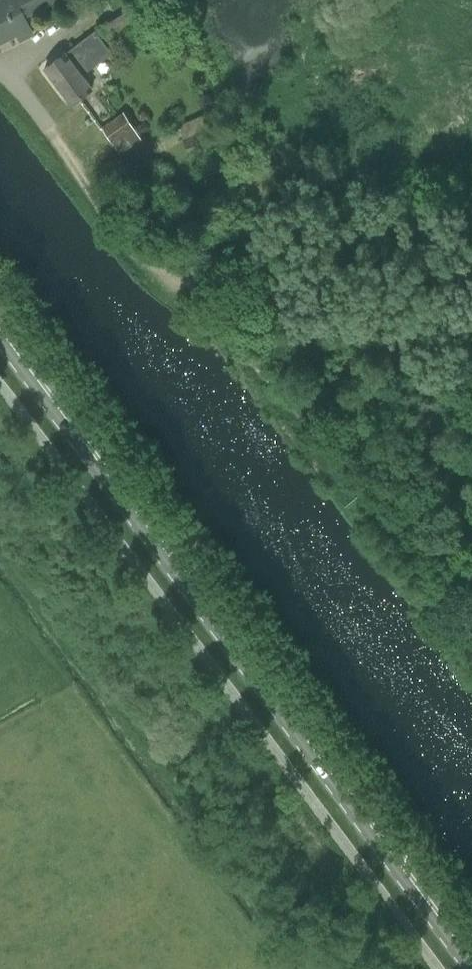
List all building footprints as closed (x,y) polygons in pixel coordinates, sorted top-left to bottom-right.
[(30,27),(24,16),(55,0),(0,0),(0,42),(30,27)] [(151,0),(145,0),(102,26),(114,47),(162,19),(151,0)] [(82,75),(98,62),(112,52),(95,30),(44,68),(71,103),(87,91),(85,88),(89,84),(82,75)] [(141,139),(126,113),(103,127),(118,153),(141,139)] [(177,126),(189,154),(217,143),(205,114),(177,126)]
